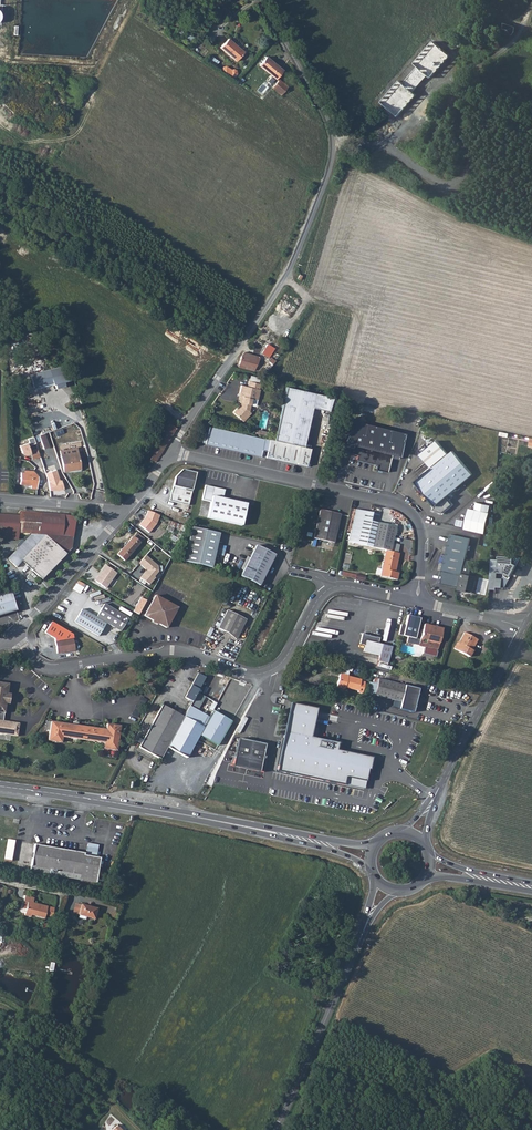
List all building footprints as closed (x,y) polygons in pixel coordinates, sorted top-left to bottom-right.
[(515,28),(515,27),(504,24),(501,32),(512,35),(513,34),(514,33),(514,32),(514,31),(515,30),(515,28)] [(244,52),(228,38),(220,48),(236,61),(244,52)] [(217,65),(219,61),(212,56),(209,59),(217,65)] [(277,77),(283,70),(266,56),(259,65),(275,79),(277,77)] [(279,79),(278,81),(272,87),(281,95),(288,87),(279,79)] [(271,354),(275,348),(268,343),(264,349),(271,354)] [(260,356),(244,352),(241,357),(239,362),(240,363),(238,367),(254,371),(260,356)] [(268,361),(263,368),(268,371),(273,364),(268,361)] [(30,375),(34,388),(54,383),(56,389),(65,386),(64,382),(68,381),(65,366),(30,375)] [(260,383),(249,381),(247,386),(241,385),(239,395),(240,396),(243,396),(242,402),(240,402),(239,406),(233,412),(241,419),(249,411),(252,398),(257,399),(260,389),(259,389),(260,383)] [(306,466),(310,448),(303,446),(312,407),(329,411),(333,397),(286,386),(274,440),(270,439),(268,446),(267,451),(266,457),(306,466)] [(243,421),(251,413),(249,411),(241,419),(243,421)] [(402,434),(350,422),(344,447),(351,449),(350,455),(356,456),(355,461),(376,465),(375,470),(387,473),(390,458),(397,459),(398,455),(402,434)] [(168,423),(160,437),(167,442),(176,427),(168,423)] [(264,438),(208,426),(207,432),(203,431),(198,439),(199,440),(200,441),(201,442),(202,443),(204,443),(205,443),(260,456),(262,449),(263,445),(264,438)] [(49,447),(44,433),(38,435),(43,449),(49,447)] [(167,442),(160,437),(150,453),(152,455),(150,459),(155,462),(167,442)] [(437,440),(420,455),(432,469),(416,482),(436,505),(434,510),(442,513),(452,504),(446,497),(473,474),(453,451),(449,454),(437,440)] [(29,451),(32,459),(40,457),(37,448),(29,451)] [(80,468),(77,448),(60,450),(60,455),(61,460),(63,472),(74,470),(74,469),(80,468)] [(33,471),(24,470),(24,472),(20,472),(19,484),(25,484),(25,482),(31,483),(31,484),(30,488),(37,488),(38,476),(33,471)] [(48,483),(49,491),(58,491),(63,489),(61,480),(59,480),(56,470),(45,473),(48,483)] [(175,477),(169,501),(188,505),(196,473),(182,470),(175,477)] [(223,498),(224,490),(205,485),(202,499),(211,501),(207,518),(241,525),(246,504),(223,498)] [(491,505),(477,502),(475,509),(489,512),(491,505)] [(483,533),(486,533),(490,513),(469,508),(465,529),(483,533)] [(334,542),(340,514),(320,509),(314,538),(334,542)] [(386,550),(390,551),(392,543),(396,526),(371,521),(373,513),(356,509),(348,542),(386,550)] [(0,514),(0,537),(18,539),(18,532),(31,533),(7,558),(16,567),(22,560),(41,579),(72,548),(73,536),(76,516),(19,511),(19,515),(0,514)] [(145,518),(139,525),(149,533),(156,525),(160,515),(147,511),(145,518)] [(174,527),(176,528),(184,531),(184,530),(185,526),(172,521),(171,526),(168,525),(168,526),(167,527),(173,530),(174,527)] [(219,533),(192,527),(184,561),(212,567),(219,533)] [(124,560),(143,539),(136,532),(117,554),(124,560)] [(466,559),(470,539),(451,534),(445,561),(442,570),(444,571),(441,582),(450,584),(459,586),(458,590),(472,593),(476,576),(470,575),(473,561),(466,559)] [(217,554),(225,556),(227,543),(219,542),(217,554)] [(399,545),(392,543),(390,551),(397,553),(399,545)] [(259,585),(275,555),(256,545),(240,576),(259,585)] [(398,572),(395,572),(399,553),(397,553),(390,551),(386,550),(380,576),(397,579),(398,572)] [(162,571),(146,555),(138,564),(146,572),(140,578),(149,586),(162,571)] [(116,573),(106,565),(102,570),(103,571),(99,576),(98,576),(95,581),(105,588),(116,573)] [(505,567),(491,566),(489,590),(504,591),(510,579),(504,576),(502,579),(497,579),(497,573),(504,574),(505,567)] [(79,580),(74,589),(82,593),(86,584),(79,580)] [(90,587),(87,593),(101,601),(105,595),(90,587)] [(0,594),(0,615),(16,611),(11,591),(0,594)] [(155,595),(144,616),(166,628),(177,607),(155,595)] [(141,597),(134,611),(140,614),(147,600),(141,597)] [(82,608),(74,621),(98,636),(106,622),(120,631),(128,618),(104,604),(96,616),(82,608)] [(236,639),(246,619),(227,610),(218,628),(231,635),(236,639)] [(415,639),(420,619),(407,616),(403,637),(415,639)] [(74,648),(73,638),(72,634),(51,622),(45,633),(54,638),(57,653),(70,651),(69,649),(74,648)] [(442,629),(424,624),(420,640),(419,645),(425,647),(423,654),(436,657),(437,651),(436,651),(437,649),(442,629)] [(477,639),(464,632),(459,643),(457,642),(454,649),(469,657),(473,650),(472,650),(470,649),(472,645),(474,645),(477,639)] [(387,663),(391,646),(378,643),(379,637),(362,633),(360,644),(364,645),(363,652),(379,656),(378,661),(387,663)] [(205,677),(198,673),(191,685),(199,689),(205,677)] [(341,674),(340,674),(336,688),(343,689),(343,687),(345,688),(358,691),(357,692),(362,693),(365,682),(360,681),(361,679),(348,676),(348,675),(341,674)] [(405,685),(378,679),(374,678),(370,694),(374,695),(401,701),(399,709),(413,712),(419,689),(405,685)] [(17,736),(19,723),(3,721),(5,702),(7,694),(8,683),(0,682),(0,733),(17,736)] [(199,689),(191,685),(184,699),(192,703),(197,693),(199,689)] [(205,698),(197,693),(192,703),(190,706),(199,710),(205,698)] [(317,708),(291,703),(277,770),(363,789),(368,770),(369,770),(372,757),(337,749),(338,743),(311,737),(317,708)] [(182,716),(181,715),(177,713),(162,705),(139,747),(161,759),(167,747),(184,717),(182,716)] [(187,758),(203,727),(184,717),(167,747),(187,758)] [(106,724),(106,730),(51,722),(48,740),(61,742),(62,736),(104,743),(103,748),(116,750),(119,726),(106,724)] [(266,743),(238,737),(232,765),(260,771),(266,743)] [(13,860),(15,840),(8,839),(6,859),(13,860)] [(98,856),(99,844),(88,843),(87,855),(98,856)] [(34,846),(30,867),(33,867),(60,871),(80,874),(79,879),(95,882),(99,857),(83,854),(83,853),(67,850),(51,848),(34,845),(34,846)] [(25,895),(23,901),(27,902),(24,915),(31,916),(31,914),(44,917),(47,905),(33,902),(34,897),(25,895)] [(82,904),(79,915),(94,919),(97,908),(82,904)]
